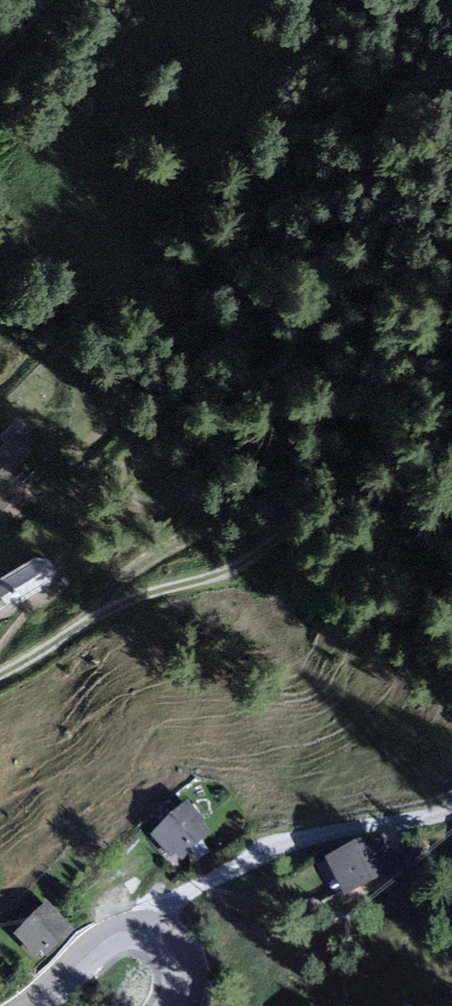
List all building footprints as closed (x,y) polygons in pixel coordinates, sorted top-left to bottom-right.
[(1,516),(29,487),(3,461),(0,464),(0,515),(1,516)] [(57,580),(38,554),(0,579),(0,587),(11,607),(57,580)] [(153,839),(179,868),(213,838),(186,810),(153,839)] [(361,847),(323,867),(346,901),(384,881),(361,847)] [(46,911),(10,942),(42,971),(75,939),(46,911)]
